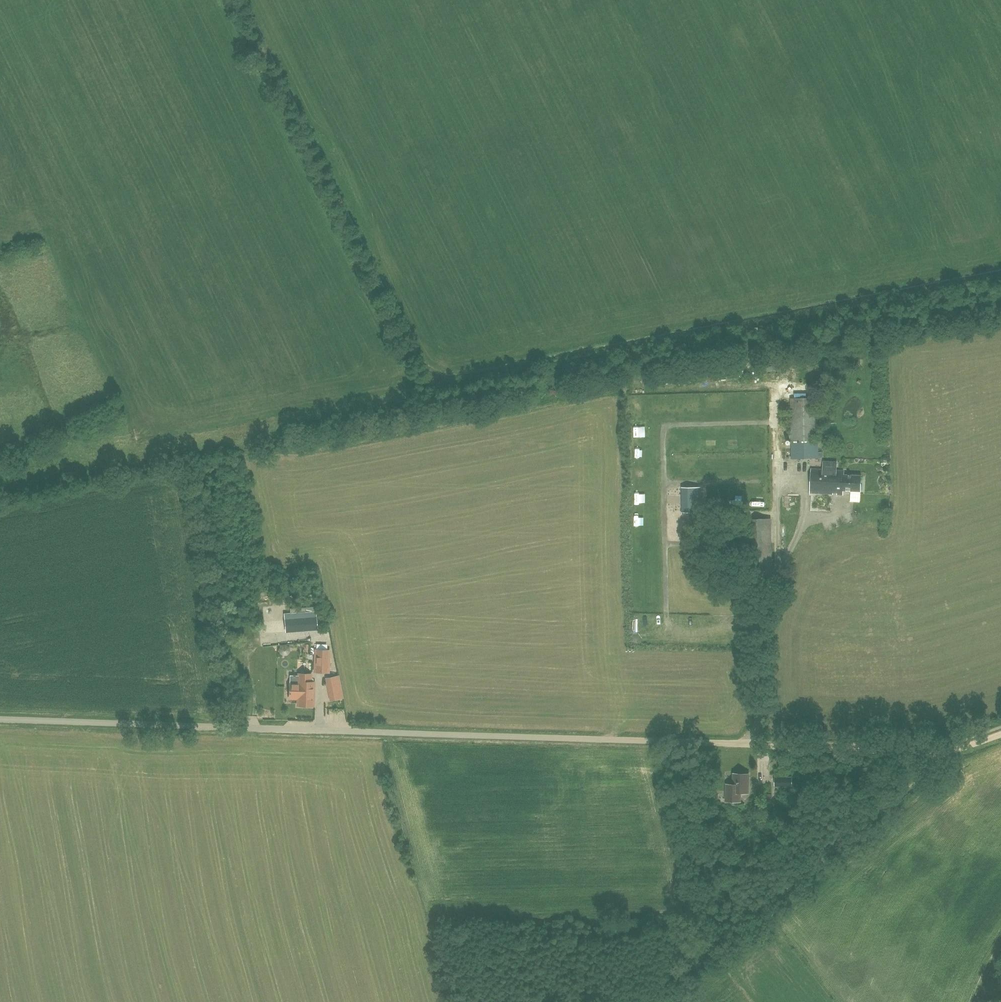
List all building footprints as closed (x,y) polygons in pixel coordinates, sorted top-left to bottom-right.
[(792,459),(819,458),(818,398),(791,398),(792,459)] [(844,471),(812,470),(811,492),(843,494),(843,491),(861,492),(861,476),(844,475),(844,471)] [(746,511),(773,511),(773,482),(719,482),(719,490),(712,490),(712,496),(746,496),(746,511)] [(688,488),(688,513),(700,513),(700,487),(688,488)] [(772,557),(748,559),(749,572),(773,571),(772,557)] [(316,617),(294,618),(295,631),(317,629),(316,617)] [(316,650),(315,672),(328,672),(329,650),(316,650)] [(313,706),(314,682),(306,682),(306,674),(299,674),(298,706),(313,706)] [(338,676),(327,678),(332,702),(343,700),(338,676)] [(727,788),(726,801),(740,801),(741,793),(748,793),(749,774),(734,774),(733,788),(727,788)] [(775,777),(775,786),(792,786),(792,777),(789,777),(775,777)]
